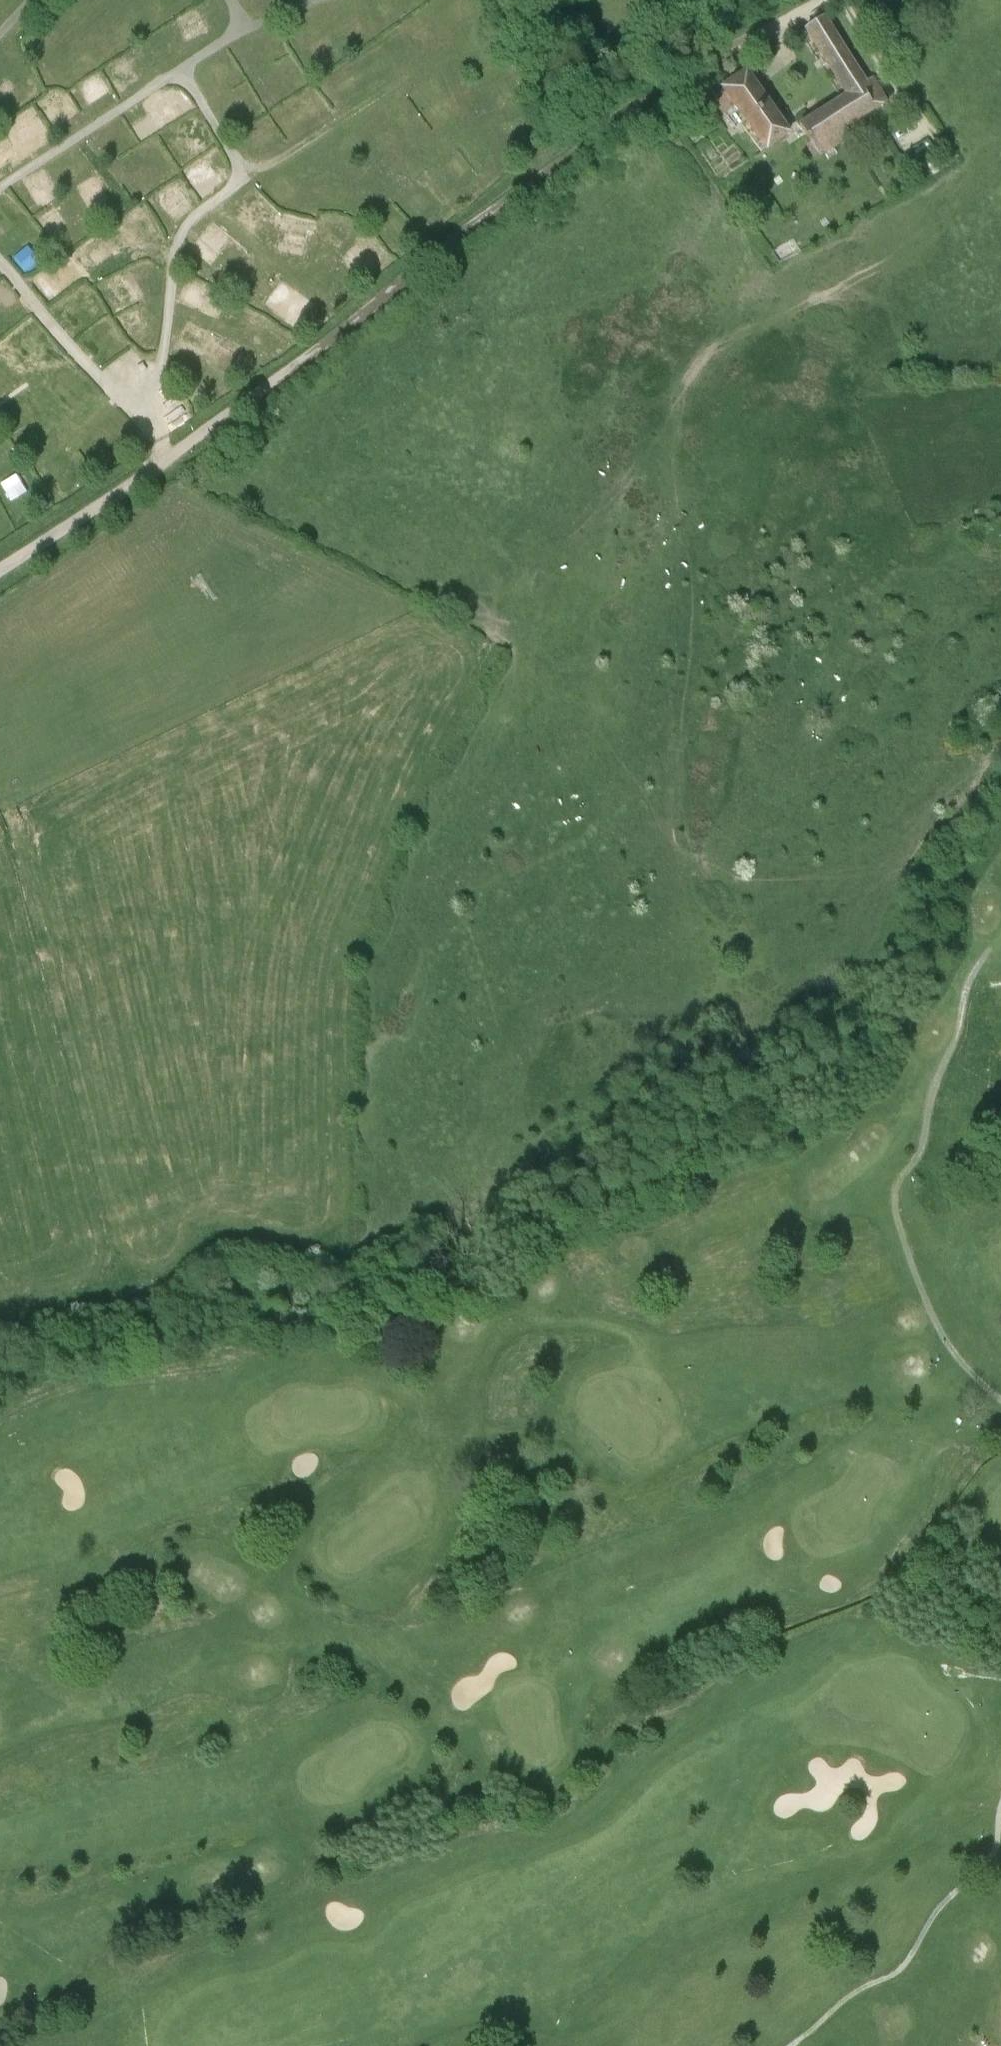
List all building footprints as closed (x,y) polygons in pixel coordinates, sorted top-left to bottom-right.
[(383,1),(393,17),(404,10),(397,0),(385,0),(383,1)] [(204,10),(179,26),(191,45),(216,29),(204,10)] [(805,28),(816,45),(845,93),(798,124),(820,157),(852,136),(846,128),(884,104),(887,101),(873,77),(865,81),(824,17),(805,28)] [(722,89),(770,149),(793,132),(745,71),(722,89)] [(81,88),(92,107),(113,95),(102,76),(81,88)] [(168,128),(195,109),(181,88),(153,107),(168,128)] [(40,107),(54,126),(75,111),(61,92),(40,107)] [(144,143),(165,129),(155,114),(134,128),(144,143)] [(207,202),(229,183),(208,158),(185,177),(207,202)] [(94,213),(115,200),(98,174),(77,188),(94,213)] [(178,183),(158,199),(178,223),(197,207),(178,183)] [(257,238),(281,215),(258,190),(233,214),(257,238)] [(51,236),(69,227),(60,209),(42,217),(51,236)] [(279,252),(307,259),(315,226),(287,219),(279,252)] [(193,248),(214,266),(237,239),(216,221),(193,248)] [(367,235),(340,261),(364,285),(391,260),(367,235)] [(105,287),(121,314),(150,296),(134,269),(105,287)] [(193,291),(185,289),(180,303),(219,314),(223,302),(210,298),(214,285),(196,279),(193,291)] [(299,330),(318,302),(285,280),(266,307),(299,330)] [(6,316),(23,301),(7,283),(0,290),(0,310),(6,316)] [(123,316),(141,343),(158,332),(140,305),(123,316)] [(212,369),(241,378),(250,346),(221,337),(212,369)] [(9,380),(0,366),(0,386),(9,380)]
